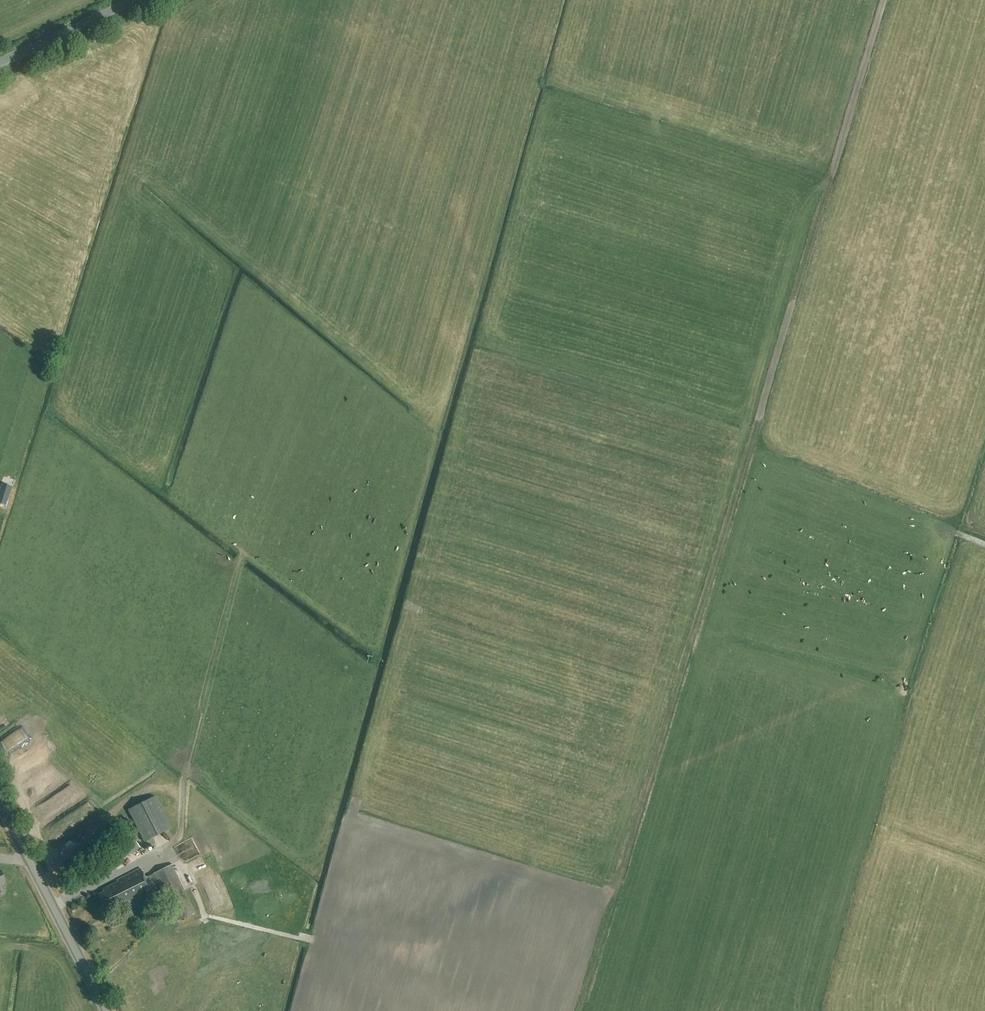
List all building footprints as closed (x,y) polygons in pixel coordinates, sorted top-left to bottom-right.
[(2,484),(0,490),(0,505),(5,506),(11,487),(2,484)] [(42,763),(55,757),(48,743),(35,750),(42,763)] [(144,842),(170,829),(155,798),(129,811),(144,842)] [(104,871),(113,866),(108,860),(100,866),(104,871)] [(90,864),(96,874),(101,870),(95,861),(90,864)] [(195,915),(172,867),(146,879),(142,870),(117,882),(118,883),(102,891),(103,893),(99,895),(107,911),(118,907),(118,908),(128,903),(129,905),(153,893),(151,889),(159,885),(177,924),(195,915)] [(199,878),(202,885),(211,881),(209,874),(199,878)] [(132,914),(129,907),(120,912),(124,918),(132,914)]
